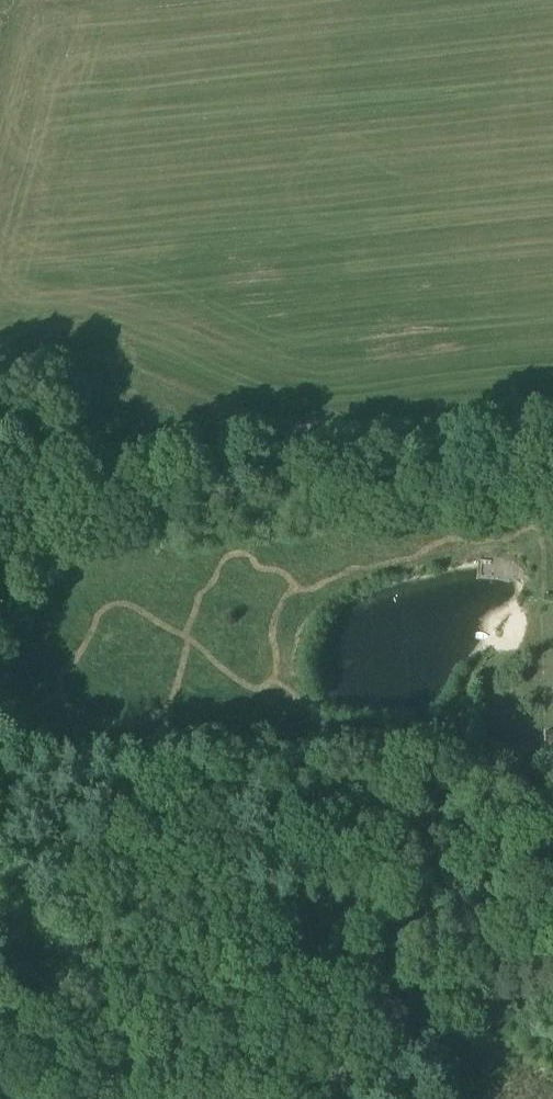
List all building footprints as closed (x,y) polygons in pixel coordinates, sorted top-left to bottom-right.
[(544,733),(545,753),(552,753),(552,732),(544,733)]
